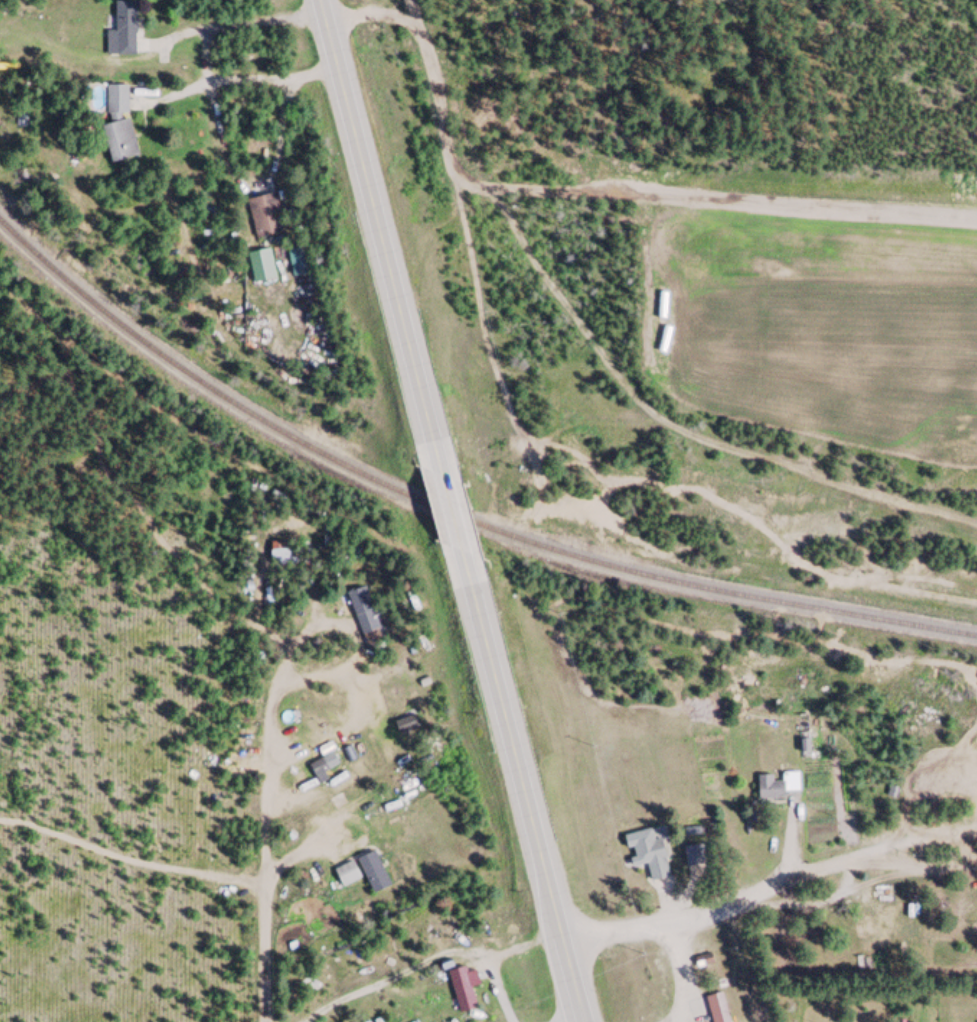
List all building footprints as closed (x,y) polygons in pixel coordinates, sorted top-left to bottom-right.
[(132,89),(108,89),(108,128),(107,128),(107,161),(132,161),(132,89)] [(284,234),(276,195),(248,202),(256,240),(284,234)] [(306,276),(303,247),(289,248),(292,277),(306,276)] [(277,278),(269,250),(247,255),(255,284),(277,278)] [(272,544),(272,567),(291,567),(291,544),(272,544)] [(366,650),(384,645),(367,587),(349,593),(366,650)] [(396,721),(399,733),(418,729),(416,717),(396,721)] [(324,771),(338,766),(334,753),(310,763),(319,784),(328,780),(324,771)] [(782,774),(783,782),(773,783),(773,776),(758,777),(758,801),(785,800),(784,794),(800,793),(799,774),(782,774)] [(662,839),(654,840),(652,830),(631,835),(637,867),(648,865),(651,882),(670,877),(662,839)] [(391,887),(375,851),(357,859),(373,895),(391,887)] [(334,871),(343,888),(361,879),(352,861),(334,871)] [(892,912),(892,888),(873,888),(873,911),(861,911),(861,952),(885,952),(885,912),(892,912)] [(422,922),(438,927),(442,917),(426,911),(422,922)] [(461,1014),(477,1009),(464,968),(448,973),(461,1014)] [(724,994),(705,998),(710,1021),(730,1021),(724,994)]
